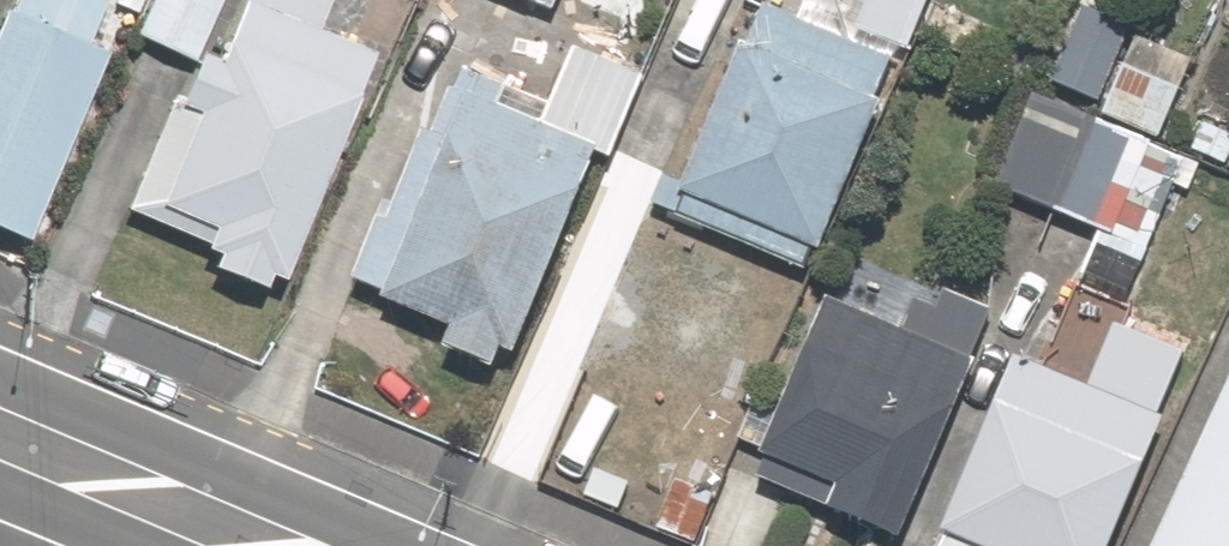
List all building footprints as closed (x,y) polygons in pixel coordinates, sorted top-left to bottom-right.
[(116,61),(94,52),(114,4),(104,0),(25,0),(17,18),(9,15),(0,39),(0,234),(36,249),(116,61)] [(118,8),(140,18),(148,0),(121,0),(118,8)] [(291,289),(367,105),(365,104),(382,61),(323,36),(337,0),(261,0),(257,8),(252,6),(226,70),(209,63),(191,106),(180,102),(131,216),(215,252),(212,258),(225,263),(219,276),(273,298),(278,284),(291,289)] [(229,0),(158,0),(140,40),(199,67),(229,0)] [(541,11),(546,0),(515,0),(541,11)] [(810,276),(819,257),(825,259),(888,108),(879,105),(898,64),(914,54),(937,0),(841,0),(840,4),(831,0),(812,0),(803,24),(768,10),(752,51),(746,49),(689,189),(665,179),(653,207),(681,218),(680,222),(810,276)] [(1135,33),(1085,12),(1053,85),(1103,107),(1135,33)] [(1140,41),(1107,119),(1163,144),(1197,67),(1140,41)] [(521,363),(601,158),(615,164),(648,80),(578,51),(553,108),(467,73),(458,93),(453,91),(435,136),(427,133),(399,208),(388,204),(357,287),(389,300),(386,308),(457,336),(450,356),(499,375),(506,358),(521,363)] [(1056,215),(1097,124),(1036,97),(995,187),(1056,215)] [(1190,165),(1097,124),(1056,215),(1124,245),(1149,256),(1190,165)] [(1228,168),(1228,136),(1206,125),(1193,153),(1228,169),(1228,168)] [(1149,256),(1124,245),(1104,292),(1143,309),(1163,262),(1149,256)] [(901,545),(907,545),(982,366),(975,363),(997,314),(948,294),(940,312),(918,303),(905,334),(832,304),(765,464),(769,465),(762,485),(833,515),(832,518),(901,545)] [(1170,425),(1162,421),(1189,354),(1118,326),(1091,391),(1017,361),(945,541),(949,542),(948,545),(1119,545),(1170,425)] [(1159,545),(1228,545),(1228,394),(1159,545)] [(633,486),(600,472),(588,499),(621,513),(633,486)] [(679,484),(659,532),(693,545),(698,545),(716,499),(679,484)]
